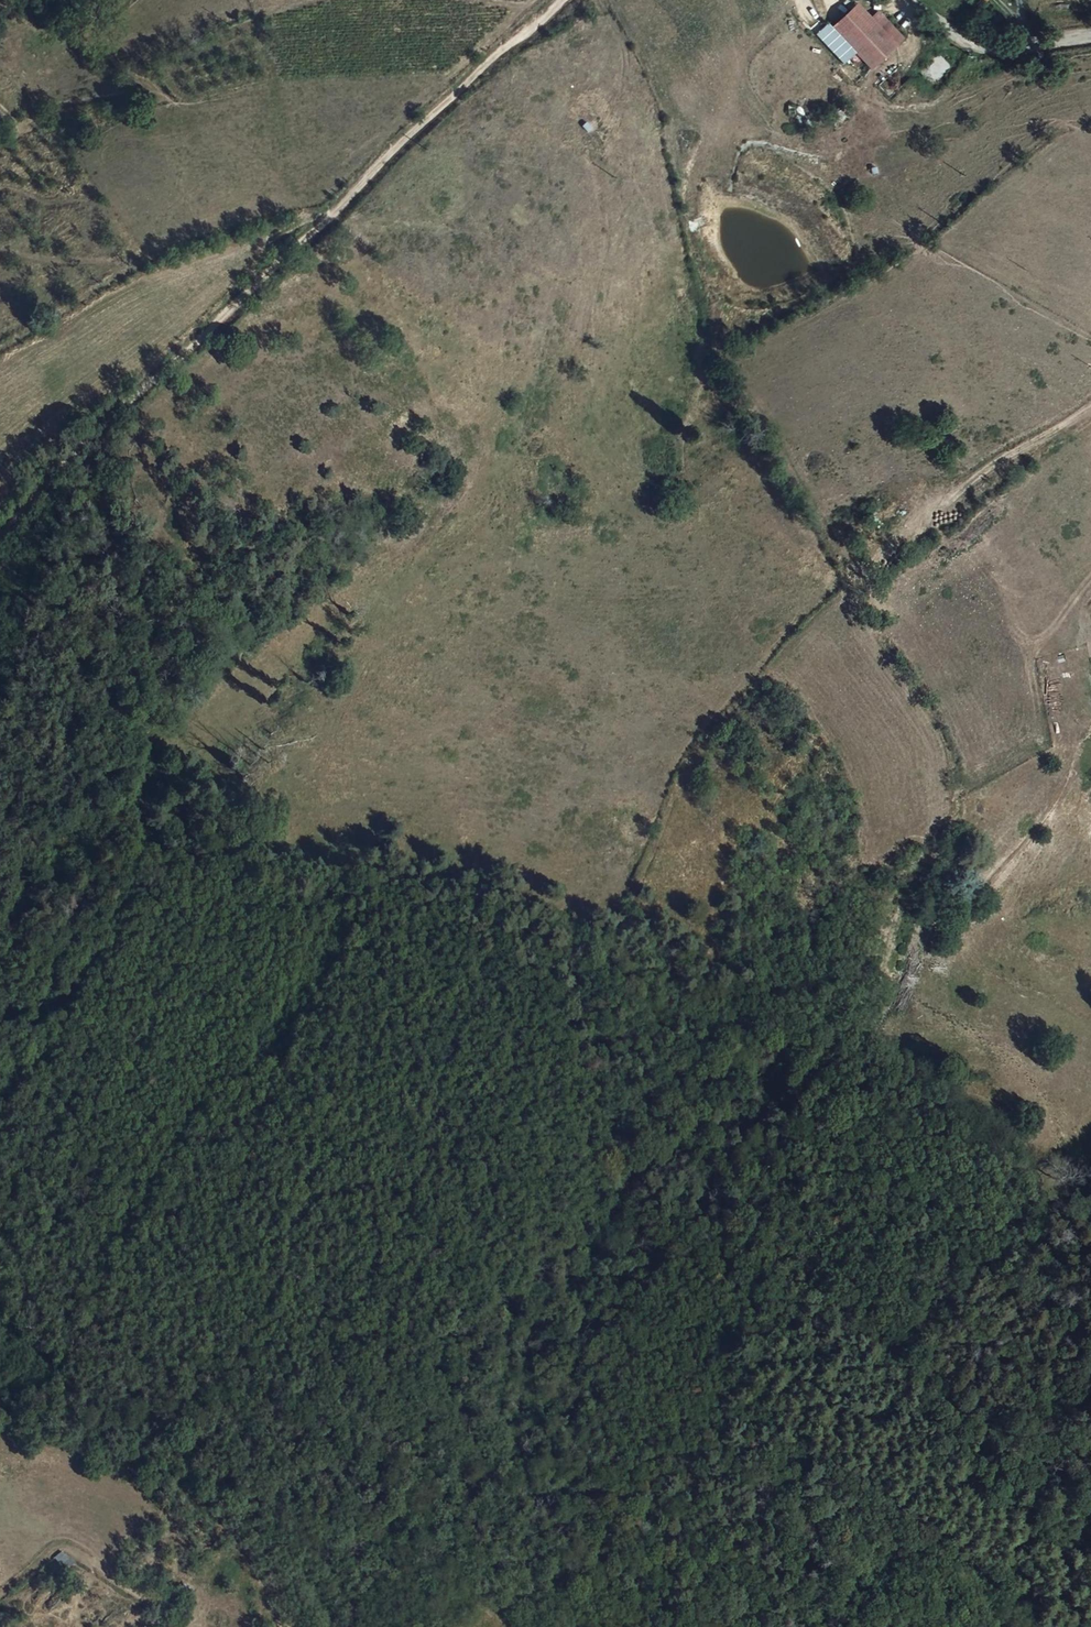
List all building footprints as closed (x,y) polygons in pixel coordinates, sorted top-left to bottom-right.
[(881,4),(857,32),(883,54),(900,68),(931,34),(906,10),(898,20),(881,4)] [(883,54),(857,32),(852,27),(841,40),(872,67),(883,54)] [(64,1550),(54,1556),(63,1570),(73,1564),(64,1550)]
